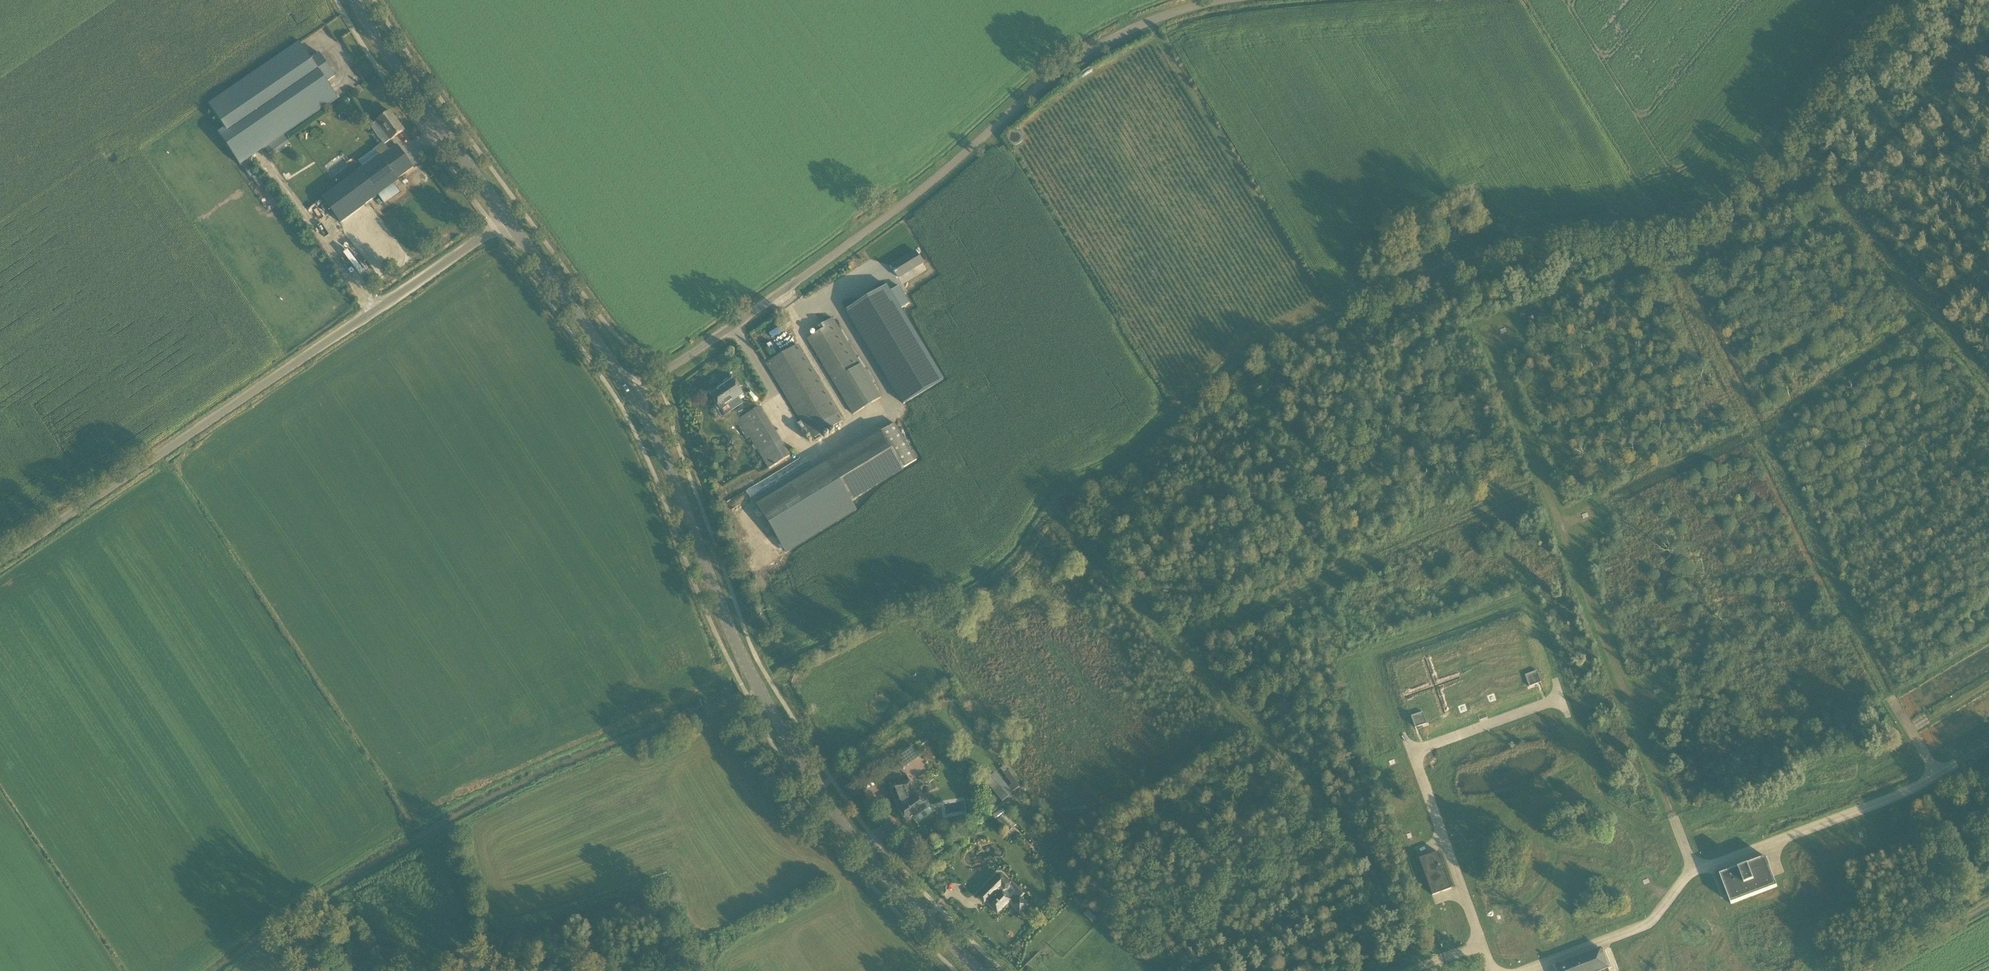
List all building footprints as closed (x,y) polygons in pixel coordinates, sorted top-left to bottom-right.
[(338,98),(327,82),(335,76),(319,53),(311,59),(300,42),(208,105),(247,161),(338,98)] [(390,112),(377,121),(371,126),(384,145),(391,140),(396,136),(404,130),(390,112)] [(379,156),(322,198),(341,224),(398,182),(397,180),(414,168),(397,145),(389,151),(380,157),(379,156)] [(915,252),(891,266),(899,279),(922,264),(915,252)] [(904,409),(944,384),(886,291),(846,315),(904,409)] [(823,330),(808,339),(813,348),(853,415),(881,398),(861,365),(832,318),(820,325),(823,330)] [(839,414),(797,345),(766,364),(772,373),(801,421),(798,424),(802,431),(806,429),(808,432),(812,439),(843,421),(839,414)] [(730,409),(727,405),(743,395),(732,379),(719,388),(720,389),(711,396),(718,406),(714,408),(713,411),(716,415),(722,416),(729,412),(730,409)] [(765,415),(760,407),(739,420),(760,454),(769,469),(790,456),(781,442),(765,415)] [(826,463),(757,505),(786,554),(857,511),(852,502),(904,470),(903,469),(917,460),(895,424),(881,432),(880,430),(826,463)] [(1537,670),(1525,675),(1529,687),(1542,682),(1537,670)] [(1422,712),(1411,716),(1416,728),(1427,724),(1422,712)] [(1066,730),(1056,716),(1047,723),(1051,729),(1054,726),(1059,733),(1061,732),(1062,733),(1066,730)] [(991,777),(985,781),(1002,802),(1008,797),(991,777)] [(907,822),(915,816),(926,808),(915,794),(911,797),(908,792),(911,792),(910,781),(889,783),(891,793),(893,793),(899,808),(897,809),(907,822)] [(1419,859),(1432,895),(1451,889),(1438,852),(1419,859)] [(1766,858),(1720,875),(1731,904),(1777,886),(1766,858)] [(1019,914),(1027,907),(1028,905),(1020,897),(1014,903),(1003,891),(1009,885),(1000,876),(985,890),(978,897),(984,903),(986,901),(989,904),(988,905),(997,914),(1008,903),(1019,914)] [(1605,961),(1601,949),(1555,966),(1557,970),(1600,970),(1608,968),(1605,961)]
